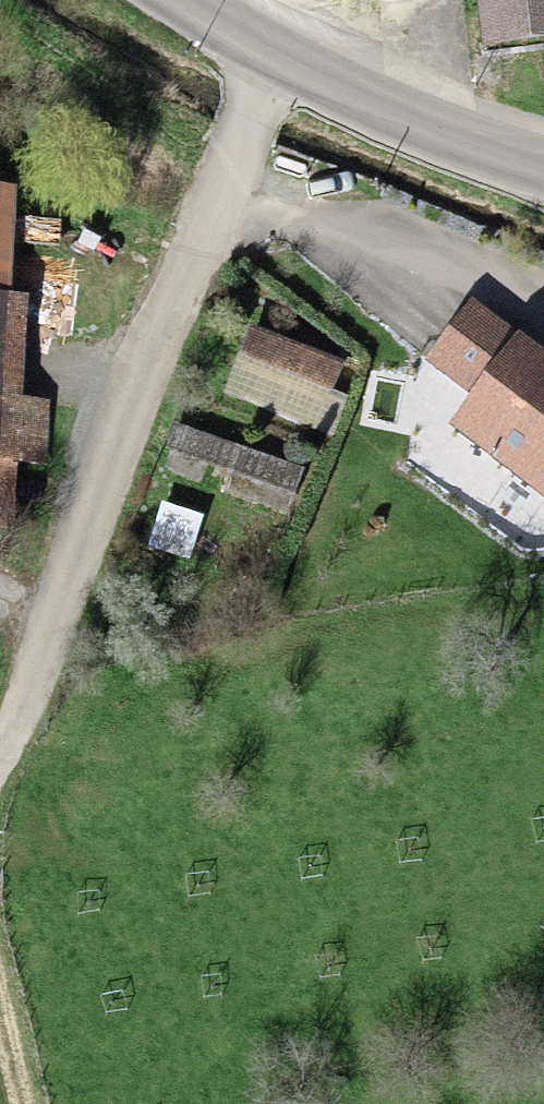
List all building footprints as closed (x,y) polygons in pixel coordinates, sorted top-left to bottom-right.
[(482,58),(543,51),(543,0),(476,0),(482,58)] [(8,204),(0,204),(0,464),(42,465),(44,418),(16,417),(20,307),(5,306),(8,204)] [(343,361),(250,323),(222,391),(332,435),(348,395),(332,388),(343,361)] [(521,360),(454,438),(542,513),(543,511),(543,380),(521,360)]
